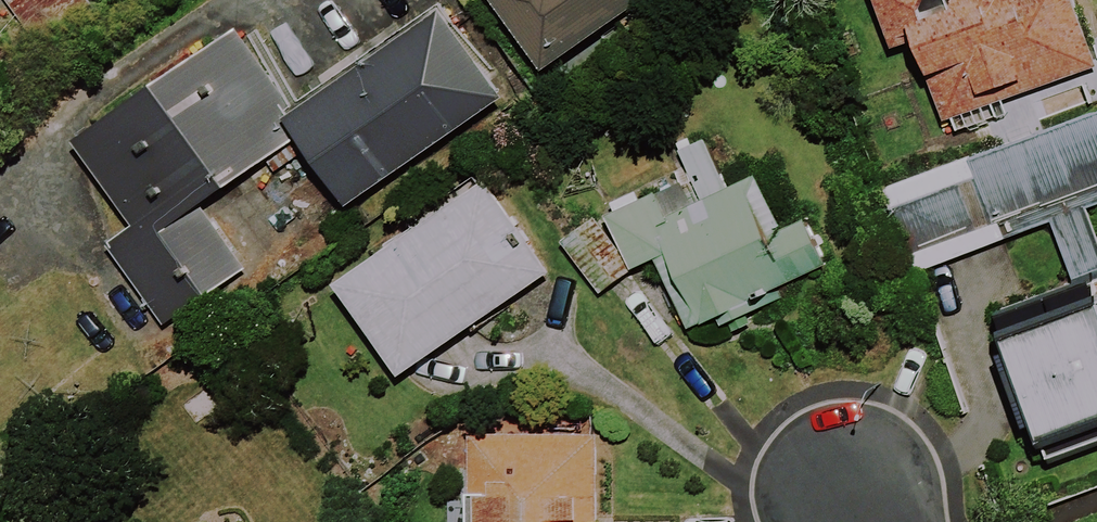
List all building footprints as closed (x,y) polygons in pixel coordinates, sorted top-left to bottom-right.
[(535,79),(656,0),(484,0),(535,79)] [(1069,0),(876,0),(889,42),(899,39),(931,142),(985,125),(1032,111),(1096,91),(1096,90),(1069,0)] [(506,98),(444,9),(301,109),(242,25),(75,141),(134,227),(103,249),(159,331),(227,284),(216,233),(199,209),(298,140),(346,209),(506,98)] [(886,188),(917,274),(1043,227),(1096,208),(1096,111),(886,188)] [(734,191),(713,153),(560,242),(592,297),(643,267),(686,341),(821,263),(795,219),(774,231),(747,183),(734,191)] [(549,274),(487,183),(337,286),(400,377),(549,274)] [(1092,298),(998,332),(1039,443),(1096,422),(1096,296),(1092,298)] [(595,436),(468,435),(467,521),(594,521),(595,436)]
